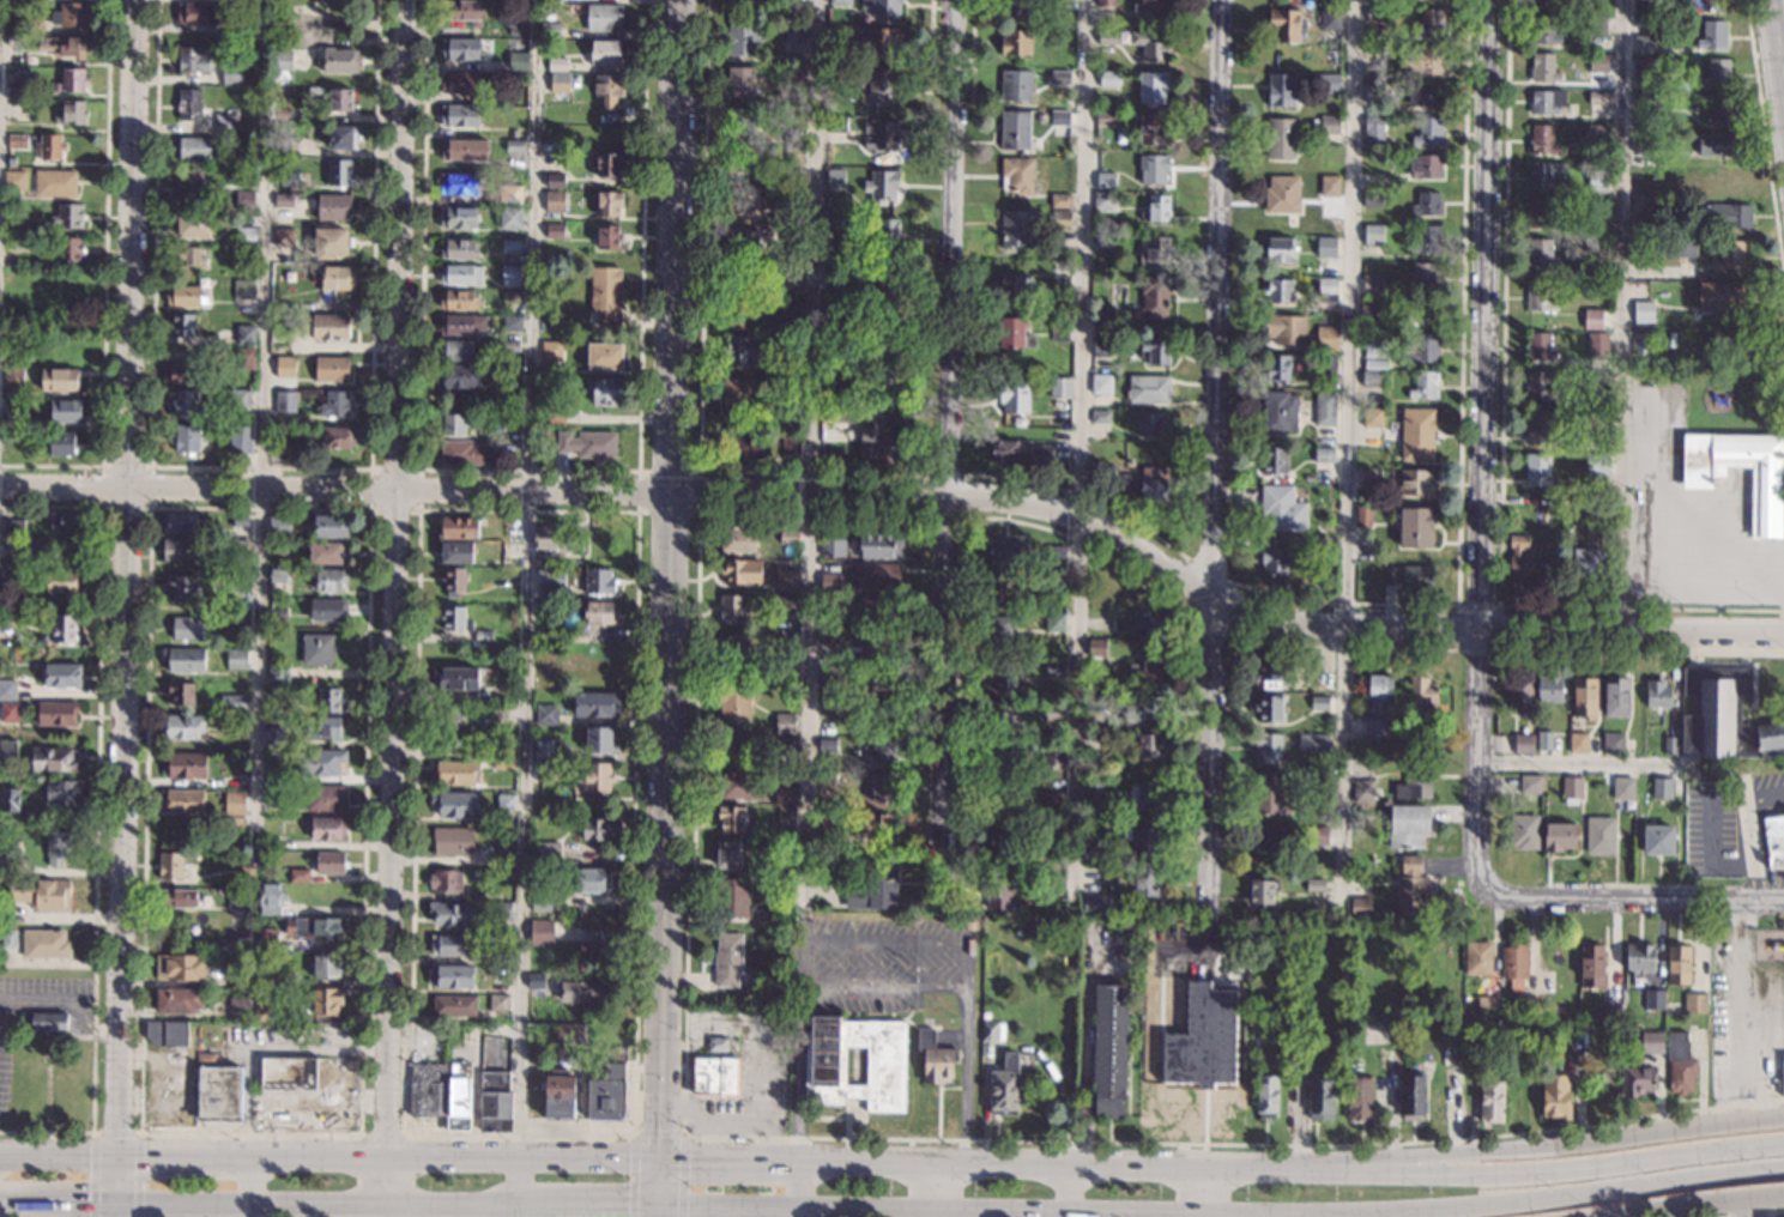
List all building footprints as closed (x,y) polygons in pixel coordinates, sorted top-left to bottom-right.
[(480,28),(471,28),(471,20),(453,20),(453,0),(480,1),(480,28)] [(860,7),(861,0),(903,0),(903,4),(900,4),(900,18),(872,17),(872,7),(860,7)] [(1002,13),(1002,0),(1038,0),(1038,5),(1026,5),(1026,14),(1002,13)] [(1166,0),(1171,0),(1171,8),(1166,8),(1166,17),(1160,17),(1160,18),(1156,18),(1156,17),(1141,17),(1141,12),(1132,12),(1132,4),(1141,4),(1141,0),(1166,0)] [(1532,5),(1532,0),(1561,0),(1561,6),(1559,6),(1559,10),(1554,10),(1554,6),(1552,6),(1552,8),(1547,8),(1547,6),(1534,6),(1534,5),(1532,5)] [(1634,13),(1634,0),(1655,0),(1655,14),(1634,13)] [(1688,2),(1688,0),(1723,0),(1723,2),(1719,2),(1719,12),(1698,11),(1698,13),(1694,13),(1695,11),(1692,11),(1692,2),(1688,2)] [(217,24),(177,24),(179,2),(218,4),(217,24)] [(85,26),(60,26),(60,25),(50,24),(50,12),(60,12),(60,4),(85,4),(85,26)] [(622,24),(619,24),(619,30),(587,30),(588,4),(622,5),(622,24)] [(1386,20),(1367,19),(1367,7),(1379,7),(1386,7),(1386,20)] [(1300,20),(1305,20),(1305,32),(1300,32),(1300,42),(1274,42),(1275,29),(1269,29),(1269,8),(1300,10),(1300,20)] [(1443,36),(1421,36),(1421,38),(1416,38),(1416,36),(1414,36),(1414,28),(1420,28),(1420,8),(1444,8),(1443,36)] [(291,35),(274,35),(274,13),(292,13),(291,35)] [(1554,35),(1561,35),(1561,43),(1558,43),(1558,46),(1553,46),(1553,43),(1531,43),(1531,16),(1554,16),(1554,35)] [(1605,36),(1586,36),(1586,16),(1605,16),(1605,36)] [(528,36),(509,36),(509,26),(506,26),(506,17),(528,17),(528,36)] [(756,24),(763,24),(763,42),(756,41),(756,55),(728,55),(728,46),(727,46),(730,17),(756,18),(756,24)] [(805,44),(784,43),(784,18),(805,19),(805,44)] [(43,31),(26,31),(26,19),(43,20),(43,31)] [(1726,49),(1697,48),(1697,40),(1703,40),(1704,20),(1726,22),(1726,49)] [(560,37),(542,37),(542,23),(561,23),(560,37)] [(848,42),(831,42),(831,24),(848,25),(848,42)] [(901,47),(895,47),(895,56),(866,56),(866,46),(864,46),(864,38),(867,38),(867,28),(901,29),(901,47)] [(1032,55),(1000,54),(1002,37),(1003,37),(1003,29),(1032,29),(1032,55)] [(1118,44),(1099,43),(1099,31),(1100,31),(1118,31),(1118,44)] [(1166,40),(1169,40),(1169,41),(1173,41),(1173,48),(1169,48),(1169,57),(1160,56),(1160,59),(1154,59),(1154,56),(1143,56),(1143,44),(1130,44),(1131,32),(1166,32),(1166,40)] [(23,47),(7,47),(7,36),(23,36),(23,47)] [(85,59),(75,59),(75,56),(61,56),(61,59),(53,59),(53,52),(40,52),(37,48),(41,36),(85,37),(85,59)] [(291,50),(273,50),(273,38),(291,38),(291,50)] [(479,60),(470,60),(470,62),(458,61),(458,60),(442,60),(442,38),(479,38),(479,60)] [(621,49),(622,49),(622,66),(592,66),(592,41),(621,41),(621,49)] [(1441,74),(1403,73),(1404,46),(1441,47),(1441,74)] [(201,55),(210,55),(210,72),(179,71),(180,47),(201,48),(201,55)] [(334,49),(358,50),(358,72),(323,72),(323,66),(320,66),(320,60),(323,60),(323,47),(334,47),(334,49)] [(528,53),(527,71),(509,69),(509,52),(528,53)] [(291,71),(274,71),(274,53),(291,53),(291,71)] [(1554,72),(1560,72),(1560,80),(1558,80),(1558,84),(1553,84),(1553,80),(1532,80),(1532,79),(1529,79),(1529,66),(1532,66),(1532,53),(1554,53),(1554,72)] [(1608,72),(1589,72),(1590,54),(1608,54),(1608,72)] [(567,72),(548,72),(549,57),(567,57),(567,72)] [(1730,72),(1732,72),(1732,78),(1730,78),(1730,86),(1709,86),(1709,90),(1704,90),(1704,86),(1701,86),(1701,77),(1709,77),(1709,59),(1730,59),(1730,72)] [(242,85),(223,85),(223,63),(242,65),(242,85)] [(806,84),(786,84),(786,66),(806,66),(806,84)] [(847,79),(829,79),(829,66),(847,66),(847,79)] [(754,92),(728,92),(730,67),(752,67),(754,67),(754,92)] [(85,77),(89,77),(89,85),(85,85),(85,92),(55,91),(55,84),(61,84),(62,68),(85,68),(85,77)] [(901,85),(895,85),(895,96),(870,95),(870,87),(859,87),(860,68),(902,69),(901,85)] [(1032,103),(1000,102),(1003,71),(1032,71),(1032,103)] [(1070,72),(1070,84),(1051,83),(1051,71),(1070,72)] [(1118,86),(1100,86),(1100,71),(1118,72),(1118,86)] [(479,93),(470,93),(470,95),(461,95),(458,95),(459,93),(442,93),(442,72),(479,72),(479,93)] [(569,92),(550,92),(550,72),(569,73),(569,92)] [(1169,90),(1165,90),(1165,103),(1155,103),(1155,107),(1145,107),(1145,103),(1139,103),(1141,72),(1169,72),(1169,90)] [(623,77),(623,80),(621,81),(621,96),(616,96),(616,105),(622,105),(621,117),(604,117),(604,97),(594,96),(595,74),(621,74),(623,77)] [(1295,89),(1301,89),(1301,101),(1294,101),(1294,105),(1280,105),(1280,108),(1270,108),(1270,107),(1269,107),(1269,74),(1295,74),(1295,89)] [(1339,75),(1339,92),(1319,92),(1319,74),(1339,75)] [(1385,103),(1365,103),(1366,83),(1385,83),(1385,103)] [(1443,105),(1409,105),(1409,84),(1443,84),(1443,105)] [(28,99),(8,99),(10,86),(28,86),(28,99)] [(201,119),(179,119),(179,111),(177,111),(177,103),(180,103),(180,89),(201,90),(201,119)] [(352,110),(329,110),(329,89),(352,89),(352,110)] [(1565,107),(1560,107),(1560,113),(1530,113),(1530,91),(1552,91),(1552,90),(1565,90),(1565,107)] [(1608,104),(1589,104),(1589,91),(1608,92),(1608,104)] [(1653,108),(1635,107),(1635,95),(1653,95),(1653,108)] [(1736,123),(1707,123),(1707,114),(1713,114),(1713,96),(1736,96),(1736,123)] [(84,110),(87,110),(87,117),(84,117),(84,125),(55,123),(55,115),(60,115),(61,101),(84,101),(84,110)] [(478,127),(442,127),(442,105),(477,105),(479,105),(478,127)] [(291,120),(274,120),(274,108),(291,109),(291,120)] [(754,134),(727,134),(728,109),(754,109),(754,134)] [(804,110),(804,131),(782,131),(782,109),(804,110)] [(1029,151),(1000,150),(1002,110),(1030,111),(1029,151)] [(1069,126),(1051,126),(1051,110),(1070,110),(1069,126)] [(1115,125),(1096,125),(1096,111),(1115,111),(1115,125)] [(1165,125),(1169,125),(1169,145),(1141,144),(1141,132),(1133,131),(1133,123),(1141,123),(1141,113),(1166,113),(1165,125)] [(238,121),(236,121),(236,134),(214,134),(214,114),(238,114),(238,121)] [(1339,134),(1320,134),(1320,115),(1339,116),(1339,134)] [(847,132),(828,132),(828,116),(847,116),(847,132)] [(1383,147),(1363,147),(1365,116),(1384,116),(1383,147)] [(1441,145),(1419,145),(1419,147),(1414,147),(1414,145),(1411,145),(1411,137),(1419,137),(1420,117),(1443,117),(1441,145)] [(1295,158),(1266,157),(1268,119),(1295,119),(1295,158)] [(897,128),(900,128),(899,150),(864,150),(864,138),(873,138),(873,133),(864,133),(865,120),(897,121),(897,128)] [(1553,144),(1560,144),(1560,153),(1556,153),(1556,156),(1553,156),(1553,153),(1531,153),(1531,125),(1553,125),(1553,144)] [(358,150),(329,150),(331,126),(358,127),(358,150)] [(1740,143),(1744,143),(1744,147),(1741,147),(1741,157),(1698,155),(1699,138),(1691,138),(1691,134),(1717,134),(1717,133),(1740,133),(1740,143)] [(26,149),(7,147),(8,134),(26,135),(26,149)] [(61,143),(67,143),(67,151),(61,151),(61,159),(48,159),(48,162),(44,162),(44,159),(40,159),(40,153),(34,153),(35,143),(40,143),(40,134),(61,134),(61,143)] [(290,152),(272,152),(272,135),(290,135),(290,152)] [(210,161),(192,159),(192,162),(187,162),(187,159),(180,159),(180,138),(181,138),(210,138),(210,161)] [(488,161),(470,159),(470,162),(458,162),(458,159),(441,159),(441,139),(486,139),(488,139),(488,161)] [(525,152),(506,152),(506,140),(524,140),(525,140),(525,152)] [(1653,153),(1634,153),(1634,141),(1653,141),(1653,153)] [(804,164),(786,164),(786,146),(804,147),(804,164)] [(758,162),(761,162),(761,174),(727,172),(728,156),(738,156),(738,147),(758,149),(758,162)] [(622,155),(621,155),(619,176),(595,176),(597,153),(610,153),(610,149),(622,149),(622,155)] [(242,166),(223,165),(223,152),(242,152),(242,166)] [(1169,172),(1166,172),(1166,183),(1141,183),(1142,169),(1139,169),(1139,155),(1165,156),(1165,155),(1169,155),(1169,172)] [(1440,168),(1443,168),(1441,176),(1440,176),(1440,177),(1411,176),(1411,175),(1407,175),(1408,169),(1410,169),(1410,155),(1440,155),(1440,168)] [(1033,195),(1016,195),(1016,192),(1006,192),(1006,189),(1003,189),(1003,176),(1002,176),(1002,158),(1034,158),(1033,195)] [(351,176),(355,176),(355,183),(351,183),(351,186),(344,186),(344,189),(339,189),(339,186),(327,186),(328,159),(351,159),(351,176)] [(1566,177),(1552,177),(1552,181),(1559,181),(1559,190),(1529,190),(1529,163),(1566,163),(1566,177)] [(1607,170),(1608,170),(1608,190),(1589,190),(1589,170),(1598,170),(1599,163),(1607,163),(1607,170)] [(303,175),(298,175),(298,186),(280,186),(280,164),(303,164),(303,175)] [(202,205),(177,204),(177,169),(202,170),(202,205)] [(843,188),(827,188),(828,169),(843,169),(843,188)] [(899,189),(895,189),(895,199),(885,199),(885,202),(870,201),(870,192),(864,192),(864,181),(870,181),(870,170),(893,170),(893,169),(900,169),(899,189)] [(75,196),(35,196),(35,170),(77,171),(75,196)] [(25,190),(5,189),(5,171),(25,171),(25,190)] [(1381,172),(1386,172),(1386,177),(1392,177),(1392,189),(1366,189),(1366,171),(1381,171),(1381,172)] [(564,188),(546,188),(546,172),(564,172),(564,188)] [(1115,190),(1097,189),(1097,172),(1115,172),(1115,190)] [(478,195),(441,194),(441,174),(478,174),(478,195)] [(1339,196),(1320,196),(1320,175),(1341,176),(1339,196)] [(1299,198),(1300,198),(1300,213),(1265,212),(1265,187),(1269,187),(1270,176),(1299,176),(1299,198)] [(521,205),(498,204),(498,184),(521,186),(521,205)] [(804,200),(785,200),(786,187),(804,187),(804,200)] [(754,198),(764,198),(763,208),(754,208),(754,218),(746,218),(746,219),(738,219),(738,218),(731,218),(731,207),(727,207),(727,196),(732,196),(732,189),(754,189),(754,198)] [(254,192),(254,208),(235,208),(236,190),(254,192)] [(623,208),(619,208),(619,216),(598,216),(598,190),(623,192),(623,208)] [(563,213),(545,213),(545,192),(563,192),(563,213)] [(1115,210),(1094,210),(1094,192),(1115,192),(1115,210)] [(1381,206),(1363,206),(1363,192),(1381,192),(1381,206)] [(1439,194),(1441,194),(1441,213),(1439,213),(1439,214),(1417,214),(1417,217),(1414,217),(1414,214),(1411,214),(1411,206),(1417,206),(1419,192),(1439,192),(1439,194)] [(294,207),(274,207),(276,194),(282,194),(294,194),(294,207)] [(350,213),(346,212),(346,220),(318,219),(318,194),(350,195),(350,213)] [(1071,207),(1051,207),(1052,194),(1070,194),(1072,194),(1071,207)] [(1169,212),(1171,212),(1171,220),(1142,220),(1142,210),(1149,210),(1149,195),(1169,195),(1169,212)] [(1552,218),(1558,218),(1558,228),(1555,228),(1555,230),(1552,230),(1552,228),(1528,228),(1528,200),(1552,200),(1552,218)] [(1607,214),(1585,214),(1585,200),(1607,200),(1607,214)] [(81,228),(58,228),(58,224),(50,224),(50,216),(58,216),(58,204),(81,204),(81,228)] [(1752,228),(1726,228),(1726,226),(1710,226),(1710,225),(1703,225),(1703,205),(1710,205),(1710,204),(1752,205),(1752,228)] [(521,229),(500,229),(500,206),(521,206),(521,229)] [(477,213),(480,213),(480,222),(477,222),(477,231),(471,231),(471,228),(441,228),(441,207),(478,207),(477,213)] [(1036,223),(1029,223),(1029,228),(1032,228),(1032,235),(1029,235),(1029,246),(1017,246),(1017,248),(1002,248),(1002,210),(1036,211),(1036,223)] [(1070,229),(1052,228),(1052,211),(1070,211),(1071,211),(1070,229)] [(210,226),(212,226),(212,231),(210,231),(210,237),(177,237),(179,213),(210,214),(210,226)] [(843,213),(843,231),(828,231),(828,213),(843,213)] [(1658,225),(1639,225),(1639,213),(1658,213),(1658,225)] [(899,247),(879,247),(879,237),(875,237),(875,219),(900,219),(899,247)] [(564,237),(546,237),(546,224),(564,224),(564,237)] [(1383,244),(1365,244),(1365,224),(1383,225),(1383,244)] [(619,232),(622,232),(622,241),(619,241),(619,248),(599,248),(599,225),(619,225),(619,232)] [(1440,253),(1417,253),(1417,255),(1413,255),(1413,253),(1410,253),(1410,243),(1417,243),(1417,225),(1440,225),(1440,253)] [(255,244),(236,244),(236,226),(255,226),(255,244)] [(347,237),(353,237),(353,247),(347,247),(347,255),(331,255),(331,259),(316,259),(316,255),(315,255),(315,228),(347,228),(347,237)] [(294,247),(273,247),(274,229),(294,229),(294,247)] [(804,229),(803,253),(785,253),(786,229),(804,229)] [(756,243),(760,243),(760,247),(756,247),(756,258),(726,256),(726,230),(757,230),(756,243)] [(1113,236),(1113,253),(1096,253),(1096,235),(1113,236)] [(25,248),(6,248),(7,236),(25,236),(25,248)] [(81,247),(85,247),(85,254),(81,253),(81,262),(58,261),(58,258),(54,258),(54,260),(50,260),(49,258),(50,250),(58,250),(58,236),(83,237),(81,247)] [(1169,253),(1171,253),(1171,265),(1139,265),(1139,252),(1148,252),(1148,236),(1169,236),(1169,253)] [(1294,259),(1266,259),(1266,237),(1293,238),(1294,259)] [(1336,256),(1317,256),(1317,237),(1336,237),(1336,256)] [(1695,258),(1677,258),(1677,237),(1695,238),(1695,258)] [(1552,256),(1558,256),(1558,266),(1555,266),(1555,268),(1552,268),(1552,266),(1537,266),(1537,268),(1532,268),(1532,266),(1529,266),(1530,238),(1552,238),(1552,256)] [(1603,252),(1584,252),(1584,238),(1603,240),(1603,252)] [(474,243),(478,243),(477,259),(474,259),(474,260),(465,260),(455,260),(447,260),(447,258),(442,258),(442,241),(447,241),(447,240),(474,240),(474,243)] [(520,253),(502,253),(502,240),(520,240),(520,253)] [(1744,270),(1729,268),(1729,270),(1726,270),(1716,268),(1716,272),(1710,272),(1710,261),(1715,261),(1715,240),(1744,241),(1744,270)] [(199,256),(214,258),(214,266),(174,265),(174,247),(199,247),(199,256)] [(806,267),(796,267),(797,254),(806,254),(806,267)] [(1434,277),(1437,277),(1437,280),(1434,280),(1434,291),(1405,290),(1405,281),(1413,281),(1413,262),(1434,262),(1434,277)] [(896,274),(899,276),(899,285),(893,285),(893,299),(881,299),(881,292),(869,292),(869,283),(866,283),(866,277),(871,277),(871,264),(896,265),(896,274)] [(473,266),(482,266),(482,284),(465,285),(465,286),(455,286),(455,285),(446,285),(446,283),(441,283),(441,266),(446,266),(446,265),(473,265),(473,266)] [(519,266),(519,285),(502,285),(502,265),(519,266)] [(355,267),(353,291),(328,290),(327,293),(322,292),(322,283),(318,283),(319,276),(323,276),(323,266),(355,267)] [(621,326),(591,325),(591,267),(622,267),(621,326)] [(78,277),(84,278),(84,286),(78,286),(78,295),(47,295),(48,270),(78,270),(78,277)] [(43,276),(43,283),(34,283),(34,276),(35,273),(42,273),(43,276)] [(1383,293),(1363,292),(1363,274),(1383,274),(1383,293)] [(1030,289),(1024,289),(1024,299),(1002,299),(1002,276),(1032,277),(1030,289)] [(1070,286),(1051,286),(1051,276),(1070,276),(1070,286)] [(1171,293),(1168,293),(1168,316),(1161,316),(1161,329),(1150,328),(1150,321),(1143,321),(1143,293),(1142,293),(1142,277),(1171,277),(1171,293)] [(1337,302),(1318,302),(1318,278),(1337,278),(1337,302)] [(254,299),(235,299),(235,279),(254,280),(254,299)] [(1292,303),(1268,302),(1268,293),(1262,293),(1262,287),(1269,287),(1269,279),(1292,279),(1292,303)] [(1742,299),(1746,299),(1746,311),(1730,311),(1731,309),(1705,309),(1705,310),(1700,310),(1700,308),(1699,308),(1699,281),(1742,283),(1742,299)] [(1550,302),(1556,302),(1556,310),(1555,310),(1555,313),(1549,313),(1549,310),(1526,309),(1528,283),(1550,283),(1550,302)] [(200,295),(207,295),(207,304),(200,304),(200,305),(168,305),(168,297),(165,297),(165,293),(168,293),(168,286),(200,286),(200,295)] [(473,293),(479,293),(479,310),(465,310),(465,311),(441,310),(441,290),(473,290),(473,293)] [(520,302),(502,302),(502,290),(520,290),(520,302)] [(319,292),(318,301),(310,301),(312,292),(319,292)] [(1379,313),(1360,313),(1361,298),(1379,299),(1379,313)] [(1437,309),(1440,309),(1440,314),(1437,313),(1437,323),(1415,322),(1415,325),(1411,325),(1411,322),(1409,322),(1409,314),(1416,314),(1416,299),(1437,299),(1437,309)] [(1653,322),(1634,322),(1634,301),(1644,301),(1653,302),(1653,322)] [(803,304),(802,315),(784,315),(785,303),(803,304)] [(194,320),(196,320),(196,326),(194,326),(194,337),(173,337),(173,327),(170,327),(170,321),(173,321),(173,314),(194,314),(194,320)] [(349,340),(313,339),(313,334),(290,334),(291,314),(349,315),(349,340)] [(1276,315),(1306,315),(1306,344),(1272,344),(1272,338),(1266,338),(1266,326),(1265,326),(1265,320),(1266,320),(1266,314),(1276,314),(1276,315)] [(486,331),(479,331),(479,334),(473,334),(473,335),(441,335),(441,315),(486,316),(486,331)] [(521,332),(503,331),(503,315),(521,315),(521,332)] [(1605,328),(1589,327),(1589,315),(1605,315),(1605,328)] [(1024,321),(1028,322),(1028,327),(1024,329),(1024,335),(1035,335),(1035,347),(1000,346),(1000,317),(1024,317),(1024,321)] [(1112,334),(1106,334),(1106,332),(1093,331),(1093,317),(1112,319),(1112,334)] [(1069,341),(1052,341),(1052,319),(1069,319),(1069,341)] [(254,344),(236,344),(236,325),(255,326),(254,344)] [(1338,351),(1317,350),(1317,326),(1338,326),(1338,351)] [(1752,328),(1758,328),(1758,350),(1712,350),(1713,326),(1752,327),(1752,328)] [(1549,351),(1556,351),(1556,359),(1554,359),(1554,363),(1550,363),(1550,361),(1529,361),(1529,351),(1524,351),(1524,346),(1528,346),(1529,332),(1549,333),(1549,351)] [(1607,359),(1588,358),(1588,332),(1608,332),(1607,359)] [(1380,347),(1362,346),(1362,333),(1380,333),(1380,347)] [(1438,362),(1415,362),(1415,363),(1413,363),(1413,361),(1409,361),(1409,352),(1415,352),(1416,333),(1438,334),(1438,362)] [(1652,355),(1632,353),(1632,334),(1652,334),(1652,355)] [(750,356),(752,356),(752,362),(750,362),(750,364),(730,364),(730,355),(722,355),(722,346),(730,346),(730,335),(750,335),(750,356)] [(802,337),(802,355),(784,353),(784,335),(802,337)] [(16,347),(5,347),(5,337),(16,337),(16,347)] [(1111,356),(1093,356),(1093,337),(1094,337),(1111,337),(1111,356)] [(472,341),(472,343),(477,343),(477,347),(473,347),(472,361),(441,359),(441,340),(472,341)] [(519,352),(502,352),(502,340),(519,340),(519,352)] [(1169,364),(1149,364),(1149,356),(1142,356),(1142,349),(1141,349),(1141,340),(1171,340),(1169,364)] [(561,362),(542,361),(542,341),(562,341),(561,362)] [(623,355),(625,355),(625,368),(587,367),(588,343),(623,344),(623,355)] [(254,369),(236,369),(236,347),(254,347),(254,369)] [(1289,383),(1280,383),(1280,386),(1277,386),(1277,383),(1275,383),(1275,380),(1266,380),(1268,365),(1270,365),(1270,355),(1290,355),(1289,383)] [(1336,376),(1317,376),(1317,356),(1336,356),(1336,376)] [(295,377),(277,376),(277,357),(295,357),(295,377)] [(347,382),(332,381),(332,385),(327,385),(327,381),(315,381),(315,375),(313,375),(313,373),(316,373),(316,357),(347,357),(347,382)] [(198,367),(202,367),(202,381),(198,380),(198,382),(165,382),(165,362),(199,363),(198,367)] [(473,376),(479,376),(479,387),(473,387),(473,388),(443,388),(445,376),(436,376),(436,364),(473,365),(473,376)] [(23,389),(5,388),(5,367),(17,367),(24,368),(23,389)] [(79,376),(78,376),(80,380),(80,385),(78,386),(78,390),(42,390),(42,368),(79,369),(79,376)] [(1379,386),(1362,386),(1362,369),(1379,370),(1379,386)] [(1438,399),(1415,399),(1415,401),(1411,401),(1411,399),(1408,399),(1408,389),(1415,389),(1415,370),(1439,370),(1438,399)] [(1549,389),(1556,389),(1556,399),(1526,398),(1526,385),(1529,385),(1529,370),(1549,370),(1549,389)] [(1605,383),(1589,383),(1589,371),(1605,371),(1605,383)] [(1112,394),(1091,394),(1093,374),(1112,374),(1112,394)] [(1169,402),(1129,402),(1130,399),(1126,396),(1126,390),(1130,388),(1130,376),(1169,376),(1169,402)] [(1071,396),(1051,396),(1051,377),(1071,377),(1071,396)] [(622,406),(609,406),(609,413),(600,413),(600,406),(593,406),(594,389),(589,389),(589,380),(593,380),(593,379),(622,379),(622,406)] [(752,414),(724,413),(725,380),(752,381),(752,414)] [(1029,400),(1030,400),(1030,406),(1029,406),(1029,413),(1003,413),(1003,404),(999,404),(999,382),(1029,382),(1029,400)] [(198,405),(202,405),(201,416),(174,416),(175,405),(171,405),(171,400),(175,400),(175,389),(198,390),(198,405)] [(249,410),(229,410),(229,389),(249,389),(249,410)] [(296,412),(276,411),(276,390),(296,392),(296,412)] [(347,416),(333,416),(333,419),(327,419),(327,416),(322,416),(319,413),(319,405),(321,402),(326,402),(326,390),(349,390),(347,416)] [(1289,394),(1299,394),(1299,405),(1298,405),(1296,432),(1281,431),(1281,434),(1271,434),(1271,431),(1263,431),(1263,413),(1264,413),(1264,404),(1263,404),(1263,390),(1289,392),(1289,394)] [(1335,425),(1314,425),(1314,392),(1336,392),(1335,425)] [(515,408),(497,408),(497,394),(515,394),(515,408)] [(80,416),(84,416),(84,422),(50,422),(52,400),(80,400),(80,416)] [(566,424),(546,424),(546,404),(566,405),(566,424)] [(857,423),(835,422),(835,404),(857,404),(857,423)] [(882,429),(896,429),(896,455),(860,455),(861,406),(883,406),(882,429)] [(1383,426),(1363,426),(1363,407),(1383,408),(1383,426)] [(1434,418),(1435,418),(1435,430),(1435,440),(1433,440),(1433,461),(1402,460),(1402,437),(1399,437),(1399,430),(1402,430),(1402,407),(1434,408),(1434,418)] [(1109,423),(1093,423),(1093,411),(1109,411),(1109,423)] [(1161,422),(1166,423),(1166,425),(1168,428),(1168,430),(1166,432),(1166,436),(1155,436),(1155,440),(1151,440),(1151,435),(1138,435),(1138,413),(1149,413),(1149,411),(1162,412),(1161,422)] [(1550,443),(1544,443),(1544,447),(1536,447),(1536,443),(1526,443),(1526,411),(1550,411),(1550,443)] [(1605,430),(1588,430),(1588,411),(1605,411),(1605,430)] [(466,416),(476,416),(476,426),(466,425),(465,435),(442,435),(442,423),(441,423),(441,413),(466,413),(466,416)] [(520,431),(502,431),(502,413),(520,413),(520,431)] [(199,453),(194,453),(194,456),(187,456),(187,452),(176,452),(176,425),(199,425),(199,453)] [(252,454),(230,453),(231,426),(253,426),(252,454)] [(350,430),(355,430),(355,446),(350,446),(350,449),(323,448),(325,428),(350,428),(350,430)] [(25,444),(6,444),(7,431),(25,431),(25,444)] [(616,458),(601,458),(601,461),(594,461),(594,458),(579,458),(579,450),(572,450),(572,453),(557,452),(557,431),(573,431),(573,437),(579,437),(579,431),(616,432),(616,458)] [(73,442),(78,442),(78,448),(73,448),(73,455),(49,455),(50,432),(73,432),(73,442)] [(1683,434),(1783,436),(1783,454),(1783,471),(1783,539),(1750,539),(1752,467),(1725,467),(1725,477),(1711,477),(1711,480),(1713,480),(1713,484),(1712,484),(1712,489),(1682,488),(1682,442),(1676,442),(1676,436),(1683,436),(1683,434)] [(762,459),(727,458),(727,435),(763,435),(762,459)] [(799,437),(799,454),(781,454),(781,436),(799,437)] [(1030,444),(1053,446),(1053,458),(1042,458),(1042,462),(1028,462),(1028,468),(1002,467),(1002,461),(992,461),(993,440),(1032,441),(1030,444)] [(472,444),(476,444),(476,442),(480,442),(480,444),(494,444),(494,465),(459,465),(459,466),(453,466),(453,465),(442,465),(442,441),(472,441),(472,444)] [(1289,474),(1263,473),(1263,462),(1259,462),(1259,458),(1263,458),(1263,447),(1289,447),(1289,474)] [(1334,461),(1314,461),(1316,448),(1334,448),(1334,461)] [(1549,486),(1526,486),(1526,454),(1550,454),(1549,486)] [(1380,484),(1361,483),(1362,468),(1380,468),(1380,484)] [(1431,478),(1433,478),(1433,495),(1401,494),(1401,491),(1398,491),(1398,485),(1401,485),(1401,470),(1431,470),(1431,478)] [(1130,478),(1143,478),(1143,479),(1151,479),(1151,477),(1156,477),(1156,479),(1167,479),(1167,501),(1156,501),(1156,503),(1153,503),(1153,499),(1142,499),(1142,485),(1129,485),(1129,489),(1112,488),(1112,476),(1121,476),(1121,473),(1130,473),(1130,478)] [(1293,503),(1307,503),(1306,531),(1264,529),(1264,515),(1262,515),(1262,485),(1294,485),(1293,503)] [(1591,519),(1570,517),(1571,496),(1591,496),(1591,519)] [(1371,526),(1356,526),(1356,505),(1372,505),(1371,526)] [(1432,532),(1434,532),(1434,541),(1432,541),(1432,546),(1399,545),(1399,526),(1397,526),(1397,515),(1401,515),(1401,507),(1433,508),(1432,532)] [(83,531),(61,531),(61,532),(50,532),(50,526),(50,513),(83,513),(83,531)] [(196,532),(164,531),(165,513),(196,514),(196,532)] [(248,526),(229,526),(229,515),(248,515),(248,526)] [(289,537),(270,535),(270,515),(289,515),(289,537)] [(343,516),(347,516),(347,538),(315,538),(315,533),(312,533),(312,526),(315,527),(315,515),(343,515),(343,516)] [(477,539),(437,539),(437,531),(441,531),(442,516),(478,517),(477,539)] [(24,535),(2,535),(4,519),(24,519),(24,535)] [(558,535),(572,535),(572,534),(583,534),(583,552),(570,552),(570,547),(558,547),(558,550),(550,550),(550,556),(543,556),(543,550),(534,549),(534,526),(560,526),(558,535)] [(738,528),(755,528),(755,551),(721,551),(722,528),(732,529),(732,526),(738,526),(738,528)] [(799,543),(780,543),(780,531),(799,531),(799,543)] [(882,534),(903,534),(903,557),(869,557),(869,559),(861,559),(861,557),(860,556),(860,533),(873,533),(873,532),(882,532),(882,534)] [(1529,547),(1523,547),(1522,556),(1540,556),(1540,570),(1542,570),(1542,577),(1538,577),(1538,583),(1528,583),(1528,582),(1510,582),(1510,556),(1512,556),(1512,547),(1510,547),(1510,535),(1529,535),(1529,547)] [(845,556),(821,555),(821,538),(845,539),(845,556)] [(1281,546),(1288,546),(1288,575),(1274,575),(1270,575),(1270,574),(1264,574),(1264,564),(1262,564),(1262,545),(1264,545),(1264,538),(1281,538),(1281,546)] [(53,555),(20,555),(22,539),(53,539),(53,555)] [(198,547),(201,547),(201,558),(198,558),(198,561),(163,561),(163,539),(198,539),(198,547)] [(248,551),(230,551),(230,539),(248,539),(248,551)] [(1020,544),(1027,544),(1027,555),(1018,555),(1018,562),(991,562),(991,540),(1020,540),(1020,544)] [(285,555),(268,555),(270,541),(285,541),(285,555)] [(341,564),(310,564),(310,541),(340,543),(341,543),(341,564)] [(18,555),(0,555),(0,543),(18,543),(18,555)] [(472,563),(441,563),(442,556),(439,555),(439,551),(442,551),(442,543),(472,543),(472,563)] [(1066,564),(1046,564),(1047,545),(1066,545),(1066,564)] [(1605,583),(1573,583),(1574,549),(1605,549),(1605,583)] [(762,559),(761,585),(725,583),(725,577),(721,576),(721,565),(726,565),(726,559),(762,559)] [(26,582),(5,581),(5,563),(26,563),(26,582)] [(899,591),(854,591),(854,563),(899,563),(899,591)] [(1433,588),(1422,587),(1422,594),(1409,594),(1409,587),(1403,587),(1403,583),(1396,583),(1396,585),(1386,585),(1386,567),(1396,568),(1396,574),(1403,575),(1403,567),(1433,567),(1433,588)] [(288,576),(290,576),(290,581),(288,581),(288,582),(268,582),(270,568),(288,568),(288,576)] [(466,574),(467,574),(467,580),(466,580),(465,592),(458,592),(458,598),(447,598),(447,591),(443,591),(443,582),(439,582),(439,576),(443,576),(445,568),(466,568),(466,574)] [(555,569),(564,569),(564,587),(555,587),(555,589),(538,589),(538,568),(556,568),(555,569)] [(1065,569),(1065,580),(1047,579),(1047,568),(1065,569)] [(83,594),(47,593),(47,569),(83,569),(83,594)] [(347,582),(343,582),(343,592),(316,592),(316,586),(312,586),(312,577),(316,577),(316,569),(347,570),(347,582)] [(504,577),(496,577),(496,569),(504,569),(504,577)] [(611,569),(611,577),(618,577),(618,585),(615,585),(615,593),(586,593),(587,569),(611,569)] [(799,592),(778,591),(778,569),(800,569),(799,592)] [(1010,581),(1016,581),(1016,597),(1010,597),(1010,599),(988,599),(990,570),(1010,570),(1010,581)] [(840,592),(822,592),(822,573),(840,573),(840,592)] [(243,597),(223,595),(224,574),(243,575),(243,597)] [(196,603),(171,603),(173,575),(196,575),(196,603)] [(745,610),(748,610),(748,618),(744,618),(744,619),(720,619),(721,594),(745,595),(745,610)] [(797,595),(796,607),(779,607),(779,594),(797,595)] [(347,620),(310,620),(310,599),(347,600),(347,620)] [(889,604),(891,604),(894,610),(897,610),(897,623),(881,623),(881,626),(861,626),(863,599),(889,599),(889,604)] [(612,610),(618,610),(618,623),(612,623),(612,624),(585,624),(585,601),(612,601),(612,610)] [(465,620),(472,620),(472,630),(443,630),(443,620),(440,620),(440,614),(443,614),(443,606),(465,606),(465,620)] [(286,626),(268,626),(268,610),(286,610),(286,626)] [(840,629),(821,629),(822,610),(840,611),(840,629)] [(1150,614),(1165,614),(1165,636),(1142,636),(1142,629),(1132,629),(1132,631),(1114,631),(1114,620),(1142,620),(1142,614),(1144,614),(1144,610),(1150,610),(1150,614)] [(1065,613),(1065,631),(1046,631),(1046,612),(1065,613)] [(79,622),(77,622),(75,642),(53,642),(53,614),(79,614),(79,622)] [(8,624),(0,623),(0,616),(8,617),(8,624)] [(242,626),(225,626),(225,616),(243,616),(242,626)] [(202,640),(173,640),(173,617),(201,617),(202,617),(202,640)] [(1011,632),(1017,632),(1017,646),(1011,646),(1011,648),(988,647),(990,617),(1011,617),(1011,632)] [(492,640),(476,640),(476,631),(492,630),(492,640)] [(587,642),(569,642),(569,630),(587,630),(587,642)] [(798,648),(791,648),(791,655),(780,655),(780,630),(798,630),(798,648)] [(745,656),(724,656),(724,648),(720,648),(720,631),(745,631),(745,656)] [(333,665),(322,664),(322,666),(316,666),(316,664),(302,664),(302,634),(331,634),(334,634),(333,665)] [(837,644),(821,644),(822,634),(837,634),(837,644)] [(893,644),(896,644),(896,660),(870,660),(870,655),(865,655),(865,643),(871,643),(871,634),(893,634),(893,644)] [(1106,656),(1089,656),(1089,638),(1107,638),(1106,656)] [(555,661),(537,660),(537,647),(555,647),(555,661)] [(204,672),(169,672),(169,658),(163,658),(163,648),(205,649),(204,672)] [(246,668),(226,668),(228,648),(247,648),(246,668)] [(1156,656),(1165,656),(1165,679),(1130,678),(1130,664),(1143,664),(1143,656),(1153,656),(1153,654),(1156,654),(1156,656)] [(1290,680),(1281,680),(1280,690),(1262,689),(1262,679),(1256,679),(1256,670),(1259,670),(1259,656),(1290,656),(1290,680)] [(1064,677),(1046,677),(1046,660),(1064,660),(1064,677)] [(1016,673),(1021,673),(1021,686),(1016,686),(1015,690),(996,690),(996,661),(1016,661),(1016,673)] [(80,686),(46,686),(46,664),(81,665),(80,686)] [(534,692),(558,693),(559,665),(535,664),(534,692)] [(478,673),(483,673),(483,683),(478,682),(478,690),(439,689),(439,679),(433,679),(433,667),(478,668),(478,673)] [(839,683),(821,682),(822,667),(839,667),(839,683)] [(1747,727),(1783,722),(1783,754),(1761,758),(1755,757),(1734,756),(1734,758),(1701,757),(1701,751),(1681,750),(1681,714),(1692,714),(1693,695),(1682,695),(1683,667),(1750,668),(1750,696),(1741,695),(1740,723),(1747,723),(1747,727)] [(887,682),(893,682),(893,694),(857,694),(857,670),(887,670),(887,682)] [(1560,677),(1562,677),(1562,688),(1565,688),(1565,691),(1562,691),(1561,701),(1550,701),(1550,700),(1537,700),(1538,676),(1544,676),(1544,674),(1560,674),(1560,677)] [(1391,716),(1368,716),(1369,676),(1392,676),(1391,716)] [(1592,678),(1596,678),(1596,720),(1586,720),(1586,716),(1573,716),(1573,676),(1592,676),(1592,678)] [(1428,682),(1438,683),(1438,704),(1431,704),(1431,708),(1426,708),(1426,714),(1411,713),(1411,704),(1409,704),(1410,677),(1428,677),(1428,682)] [(1532,712),(1510,712),(1510,694),(1508,694),(1508,682),(1511,682),(1511,677),(1532,677),(1532,712)] [(1627,691),(1629,691),(1629,716),(1604,716),(1604,677),(1628,677),(1627,691)] [(1665,685),(1670,685),(1670,708),(1661,708),(1661,709),(1656,709),(1656,707),(1646,707),(1647,685),(1649,678),(1665,679),(1665,685)] [(16,700),(0,700),(0,679),(16,680),(16,700)] [(194,703),(171,703),(171,694),(169,694),(170,682),(194,682),(194,703)] [(519,702),(501,701),(502,684),(519,684),(519,702)] [(752,700),(750,700),(750,722),(720,721),(721,685),(748,686),(748,685),(752,685),(752,700)] [(285,700),(268,700),(268,688),(285,689),(285,700)] [(340,697),(344,697),(343,703),(340,703),(340,712),(318,712),(318,688),(340,688),(340,697)] [(619,715),(615,715),(613,718),(575,716),(575,692),(619,694),(619,715)] [(244,712),(226,712),(226,695),(244,695),(244,712)] [(1108,706),(1090,706),(1091,695),(1108,695),(1108,706)] [(1165,709),(1161,709),(1161,719),(1143,718),(1143,696),(1165,696),(1165,709)] [(1284,706),(1287,706),(1287,713),(1284,712),(1284,722),(1258,721),(1259,713),(1254,713),(1254,704),(1259,704),(1259,696),(1284,696),(1284,706)] [(1329,709),(1311,709),(1312,696),(1329,696),(1329,709)] [(18,721),(0,721),(0,702),(1,702),(18,702),(18,721)] [(78,712),(75,712),(75,725),(37,725),(37,702),(78,702),(78,712)] [(839,714),(822,714),(822,702),(823,702),(840,702),(839,714)] [(1012,713),(1018,713),(1018,727),(1012,727),(1012,733),(991,733),(991,702),(1012,702),(1012,713)] [(1064,704),(1063,721),(1046,720),(1046,703),(1064,704)] [(512,720),(494,719),(494,704),(512,706),(512,720)] [(893,713),(896,713),(895,731),(866,731),(866,704),(893,704),(893,713)] [(462,720),(465,721),(465,732),(439,732),(439,706),(462,706),(462,720)] [(557,725),(537,725),(537,706),(557,706),(557,725)] [(796,734),(775,733),(776,714),(796,714),(796,734)] [(199,721),(204,721),(204,732),(199,732),(199,739),(162,738),(162,716),(165,716),(167,715),(199,716),(199,721)] [(340,740),(307,739),(307,716),(340,718),(340,740)] [(244,729),(226,728),(228,718),(244,718),(244,729)] [(1387,739),(1366,738),(1366,718),(1387,718),(1387,739)] [(612,743),(616,743),(616,752),(612,752),(612,753),(587,752),(587,727),(612,728),(612,743)] [(1552,750),(1537,749),(1537,731),(1552,731),(1552,750)] [(1102,741),(1087,740),(1087,732),(1102,732),(1102,741)] [(1282,762),(1253,761),(1256,732),(1282,733),(1282,762)] [(1328,752),(1298,751),(1299,733),(1328,734),(1328,752)] [(1588,752),(1570,751),(1570,733),(1588,733),(1588,752)] [(1623,753),(1603,752),(1603,733),(1623,733),(1623,753)] [(758,745),(764,745),(764,757),(736,757),(736,759),(724,758),(725,734),(758,735),(758,745)] [(1160,757),(1139,757),(1139,741),(1137,741),(1137,737),(1139,737),(1141,734),(1160,734),(1160,757)] [(1534,752),(1514,752),(1516,734),(1534,734),(1534,752)] [(797,755),(779,755),(779,737),(797,737),(797,755)] [(1676,755),(1664,753),(1665,737),(1676,737),(1676,755)] [(836,750),(818,750),(818,739),(836,739),(836,750)] [(894,764),(872,763),(872,739),(895,739),(894,764)] [(16,765),(0,765),(0,740),(17,740),(16,765)] [(554,758),(534,758),(534,740),(554,740),(554,758)] [(1437,740),(1437,750),(1419,750),(1420,740),(1437,740)] [(1064,764),(1045,764),(1045,746),(1064,746),(1064,764)] [(72,758),(79,758),(79,771),(31,771),(32,747),(72,747),(72,758)] [(346,763),(340,762),(339,775),(331,775),(331,776),(298,775),(300,750),(346,750),(346,763)] [(1010,751),(1014,751),(1014,769),(1009,769),(1009,771),(1012,773),(1012,776),(1011,777),(1009,779),(1009,782),(986,782),(987,750),(1010,750),(1010,751)] [(206,779),(169,777),(169,775),(167,775),(168,755),(169,755),(169,751),(206,752),(206,779)] [(1431,799),(1395,798),(1395,783),(1407,783),(1407,758),(1409,758),(1431,758),(1431,799)] [(474,762),(474,785),(436,785),(436,782),(431,782),(433,763),(436,763),(436,761),(474,762)] [(556,780),(537,780),(537,761),(556,761),(556,780)] [(611,771),(615,773),(615,782),(611,782),(611,794),(574,793),(574,777),(583,777),(585,762),(611,763),(611,771)] [(763,798),(720,798),(720,783),(718,783),(718,775),(720,775),(720,771),(763,771),(763,798)] [(835,782),(818,782),(818,771),(835,771),(835,782)] [(1281,780),(1284,780),(1284,787),(1287,787),(1286,794),(1281,794),(1281,804),(1289,804),(1289,813),(1281,813),(1257,813),(1258,791),(1264,791),(1265,771),(1282,771),(1281,780)] [(895,801),(872,801),(873,774),(895,774),(895,801)] [(1541,793),(1520,793),(1520,774),(1542,775),(1541,793)] [(1582,797),(1578,797),(1578,805),(1565,804),(1565,797),(1562,797),(1562,776),(1580,776),(1583,776),(1582,797)] [(1634,799),(1613,799),(1613,776),(1634,777),(1634,799)] [(1103,797),(1085,797),(1085,779),(1103,779),(1103,797)] [(1673,799),(1652,799),(1652,779),(1671,779),(1673,799)] [(81,788),(87,788),(87,801),(81,801),(81,804),(47,804),(47,780),(81,780),(81,788)] [(1373,801),(1353,801),(1354,780),(1373,780),(1373,801)] [(1160,791),(1162,791),(1162,798),(1160,798),(1160,810),(1137,810),(1137,801),(1130,801),(1130,785),(1137,785),(1137,781),(1160,781),(1160,791)] [(797,785),(797,805),(775,804),(775,783),(797,785)] [(346,811),(307,811),(307,785),(328,785),(346,785),(346,811)] [(20,788),(19,811),(0,810),(1,787),(20,788)] [(204,791),(204,813),(167,813),(167,812),(161,812),(161,789),(204,791)] [(243,828),(230,828),(230,815),(225,815),(225,792),(244,792),(243,828)] [(477,818),(439,817),(439,805),(431,805),(431,792),(477,793),(477,818)] [(1062,810),(1045,809),(1045,792),(1062,792),(1062,810)] [(515,811),(508,811),(508,815),(501,815),(501,811),(497,811),(497,793),(515,794),(515,811)] [(1431,806),(1429,834),(1423,834),(1423,848),(1389,847),(1389,831),(1391,831),(1391,805),(1431,806)] [(744,831),(721,831),(722,819),(719,819),(720,806),(744,806),(744,831)] [(796,822),(780,822),(780,806),(796,806),(796,822)] [(835,830),(817,830),(817,810),(835,811),(835,830)] [(891,838),(854,837),(855,813),(891,815),(891,838)] [(1538,849),(1517,849),(1517,844),(1510,844),(1511,813),(1538,815),(1538,849)] [(1762,818),(1783,815),(1783,870),(1770,870),(1762,818)] [(345,841),(312,840),(312,817),(345,817),(345,841)] [(1614,853),(1585,853),(1586,817),(1615,817),(1614,853)] [(611,821),(616,821),(616,838),(611,838),(611,840),(583,840),(583,818),(611,819),(611,821)] [(1576,831),(1579,832),(1579,837),(1576,836),(1576,848),(1562,848),(1562,852),(1544,852),(1544,822),(1577,823),(1576,831)] [(1103,838),(1084,837),(1084,825),(1102,827),(1103,827),(1103,838)] [(1290,849),(1257,848),(1257,825),(1290,825),(1290,849)] [(1328,844),(1310,843),(1310,825),(1328,827),(1328,844)] [(1674,854),(1644,854),(1644,825),(1674,825),(1674,854)] [(473,855),(435,855),(435,847),(433,847),(434,828),(473,828),(473,855)] [(1159,854),(1133,854),(1133,840),(1123,840),(1123,829),(1159,829),(1159,854)] [(69,840),(72,840),(72,847),(69,847),(69,856),(64,856),(64,866),(49,865),(49,855),(47,855),(47,831),(69,831),(69,840)] [(1063,834),(1063,844),(1044,843),(1045,834),(1063,834)] [(282,848),(261,847),(262,835),(282,835),(282,848)] [(1012,847),(1008,847),(1008,861),(987,861),(988,835),(1012,835),(1012,847)] [(16,872),(0,872),(0,841),(16,841),(16,872)] [(560,862),(538,864),(538,842),(560,842),(560,862)] [(740,868),(718,867),(718,842),(740,842),(740,868)] [(513,867),(494,866),(494,850),(513,852),(513,867)] [(344,861),(349,861),(349,868),(344,868),(344,874),(316,874),(318,852),(344,852),(344,861)] [(182,879),(158,878),(159,853),(183,853),(182,879)] [(1421,873),(1419,873),(1419,876),(1428,877),(1428,896),(1423,895),(1423,914),(1397,913),(1397,876),(1404,876),(1404,872),(1402,872),(1402,855),(1421,855),(1421,873)] [(897,880),(896,880),(896,909),(846,908),(846,884),(869,885),(870,866),(897,866),(897,880)] [(254,886),(241,885),(241,867),(254,867),(254,886)] [(605,873),(611,873),(611,889),(606,888),(605,892),(574,892),(575,868),(605,868),(605,873)] [(309,882),(290,882),(290,870),(309,870),(309,882)] [(1157,878),(1161,878),(1161,889),(1157,889),(1157,896),(1136,896),(1136,884),(1132,884),(1132,878),(1135,878),(1135,870),(1157,870),(1157,878)] [(461,892),(435,892),(435,889),(430,889),(430,874),(435,874),(435,871),(461,871),(461,892)] [(1060,895),(1042,894),(1042,876),(1062,876),(1060,895)] [(722,879),(748,879),(748,918),(715,916),(716,897),(719,897),(719,877),(722,877),(722,879)] [(1012,900),(1014,900),(1014,907),(1012,907),(1012,909),(987,909),(987,891),(984,890),(984,877),(1012,877),(1012,900)] [(69,912),(35,912),(36,902),(8,902),(10,879),(36,880),(36,878),(69,879),(69,912)] [(1325,891),(1306,890),(1306,878),(1325,879),(1325,891)] [(1280,880),(1280,891),(1274,890),(1274,904),(1251,903),(1251,879),(1280,880)] [(283,892),(286,892),(286,900),(282,900),(280,914),(260,914),(260,906),(259,906),(259,884),(283,884),(283,892)] [(196,907),(163,906),(163,898),(158,898),(158,889),(196,889),(196,907)] [(551,910),(533,910),(533,894),(551,894),(551,910)] [(1109,915),(1084,915),(1084,895),(1109,895),(1109,915)] [(1369,918),(1351,918),(1351,897),(1371,898),(1369,918)] [(439,903),(472,903),(472,927),(434,926),(434,914),(429,914),(429,902),(439,902),(439,903)] [(512,903),(510,916),(494,916),(495,902),(512,903)] [(344,941),(313,941),(313,937),(300,937),(295,934),(285,934),(285,918),(344,918),(344,941)] [(1245,940),(1221,939),(1222,919),(1246,920),(1245,940)] [(552,945),(531,945),(532,920),(552,920),(552,945)] [(276,952),(253,951),(254,927),(276,927),(276,952)] [(16,947),(2,947),(2,930),(17,930),(16,947)] [(66,939),(71,939),(71,957),(23,957),(23,930),(66,931),(66,939)] [(742,974),(739,974),(738,987),(715,986),(715,952),(716,952),(718,933),(743,934),(742,974)] [(468,955),(430,955),(431,934),(468,936),(468,955)] [(604,941),(609,941),(609,956),(604,956),(604,957),(581,957),(581,953),(576,953),(577,941),(581,941),(581,940),(604,940),(604,941)] [(1492,975),(1465,975),(1465,940),(1492,941),(1492,975)] [(1526,964),(1529,964),(1528,979),(1523,979),(1523,991),(1511,991),(1511,979),(1501,979),(1502,946),(1507,946),(1507,943),(1528,943),(1526,964)] [(1603,987),(1596,987),(1596,992),(1590,991),(1591,987),(1580,987),(1582,944),(1604,944),(1603,987)] [(1653,968),(1641,968),(1641,977),(1632,977),(1632,968),(1625,968),(1626,944),(1655,945),(1653,968)] [(1689,983),(1667,983),(1668,945),(1691,945),(1689,983)] [(514,962),(495,962),(495,947),(515,949),(514,962)] [(205,967),(207,967),(207,974),(205,974),(205,981),(156,981),(156,953),(205,955),(205,967)] [(339,964),(343,964),(341,970),(339,970),(339,977),(314,977),(315,953),(339,953),(339,964)] [(250,987),(231,986),(231,964),(232,964),(252,965),(250,987)] [(473,988),(437,987),(437,986),(433,986),(433,965),(474,967),(473,988)] [(544,987),(527,988),(527,973),(544,974),(544,987)] [(1211,988),(1238,988),(1235,1082),(1214,1082),(1212,1089),(1199,1089),(1199,1082),(1162,1080),(1163,1031),(1184,1031),(1185,979),(1212,980),(1211,988)] [(610,1001),(562,1001),(563,981),(611,982),(610,1001)] [(1124,1118),(1095,1116),(1095,1086),(1093,1086),(1095,983),(1129,985),(1124,1118)] [(341,1005),(338,1005),(338,1016),(313,1015),(313,1004),(312,1004),(312,995),(314,995),(314,986),(343,987),(341,1005)] [(201,1007),(195,1007),(194,1013),(157,1013),(158,988),(202,989),(201,1007)] [(1664,1009),(1645,1009),(1645,989),(1664,989),(1664,1009)] [(1706,1013),(1685,1012),(1685,993),(1687,993),(1706,993),(1706,1013)] [(508,1012),(490,1011),(490,994),(495,994),(509,994),(508,1012)] [(476,1016),(462,1016),(462,1018),(459,1018),(459,1016),(434,1016),(434,995),(476,997),(476,1016)] [(1536,1017),(1514,1017),(1514,995),(1517,995),(1536,997),(1536,1017)] [(252,1019),(229,1019),(229,997),(252,998),(252,1019)] [(1499,1018),(1477,1017),(1477,997),(1499,997),(1499,1018)] [(1620,1022),(1599,1022),(1599,1001),(1602,1001),(1620,1003),(1620,1022)] [(272,1021),(254,1021),(254,1003),(273,1003),(272,1021)] [(67,1030),(32,1030),(32,1012),(67,1012),(67,1030)] [(841,1021),(906,1022),(905,1113),(866,1112),(866,1098),(859,1098),(859,1104),(852,1104),(852,1098),(843,1098),(843,1104),(806,1104),(808,1029),(812,1029),(812,1016),(841,1017),(841,1021)] [(194,1037),(187,1037),(187,1046),(153,1046),(146,1037),(146,1021),(194,1021),(194,1037)] [(998,1041),(994,1041),(994,1042),(986,1042),(986,1041),(981,1041),(981,1021),(998,1022),(998,1041)] [(583,1024),(583,1042),(557,1041),(557,1023),(583,1024)] [(933,1048),(954,1048),(954,1051),(958,1051),(958,1061),(954,1061),(954,1077),(944,1077),(944,1084),(924,1083),(924,1051),(918,1051),(918,1028),(933,1028),(933,1048)] [(1663,1052),(1639,1052),(1640,1031),(1643,1031),(1664,1031),(1663,1052)] [(1687,1041),(1689,1041),(1689,1058),(1697,1058),(1697,1073),(1693,1073),(1693,1091),(1686,1091),(1686,1095),(1676,1095),(1676,1091),(1669,1091),(1670,1060),(1665,1060),(1667,1031),(1687,1031),(1687,1041)] [(727,1053),(708,1052),(708,1039),(727,1039),(727,1053)] [(1311,1062),(1301,1062),(1302,1043),(1312,1043),(1311,1062)] [(1395,1052),(1403,1052),(1402,1070),(1380,1070),(1380,1055),(1386,1055),(1386,1048),(1395,1048),(1395,1052)] [(213,1062),(198,1062),(198,1052),(213,1053),(213,1062)] [(1783,1053),(1783,1096),(1782,1096),(1783,1089),(1776,1089),(1776,1078),(1783,1078),(1783,1053)] [(739,1096),(691,1096),(693,1058),(736,1058),(736,1056),(739,1056),(739,1096)] [(313,1073),(315,1073),(315,1078),(316,1078),(316,1092),(261,1091),(261,1058),(313,1059),(313,1073)] [(470,1118),(449,1116),(450,1061),(470,1061),(470,1118)] [(445,1116),(410,1116),(410,1106),(410,1097),(411,1062),(445,1064),(445,1116)] [(624,1115),(619,1119),(587,1119),(588,1078),(605,1079),(605,1062),(624,1064),(624,1115)] [(1018,1108),(1016,1108),(1016,1115),(991,1114),(991,1108),(990,1108),(990,1068),(1005,1068),(1005,1065),(1018,1066),(1018,1108)] [(241,1120),(194,1120),(194,1066),(241,1067),(241,1120)] [(1656,1079),(1653,1079),(1653,1089),(1644,1089),(1644,1090),(1639,1094),(1638,1094),(1638,1096),(1623,1096),(1623,1066),(1656,1067),(1656,1079)] [(569,1076),(574,1076),(574,1118),(545,1118),(546,1076),(551,1076),(551,1070),(569,1070),(569,1076)] [(509,1072),(509,1092),(512,1092),(512,1132),(480,1132),(482,1072),(509,1072)] [(1423,1120),(1402,1119),(1403,1076),(1415,1076),(1415,1072),(1425,1072),(1423,1120)] [(1366,1077),(1368,1077),(1368,1076),(1374,1076),(1374,1082),(1373,1082),(1372,1121),(1348,1120),(1348,1077),(1359,1077),(1359,1073),(1366,1073),(1366,1077)] [(1568,1100),(1571,1100),(1571,1121),(1559,1121),(1559,1116),(1542,1116),(1543,1086),(1547,1086),(1547,1074),(1570,1074),(1568,1100)] [(1277,1112),(1275,1112),(1275,1118),(1260,1118),(1260,1113),(1257,1113),(1258,1076),(1278,1076),(1277,1112)] [(1325,1079),(1335,1079),(1334,1114),(1332,1114),(1332,1120),(1311,1120),(1311,1113),(1308,1113),(1310,1078),(1320,1078),(1320,1077),(1325,1077),(1325,1079)] [(1504,1122),(1480,1122),(1481,1077),(1505,1077),(1504,1122)] [(543,1116),(526,1118),(526,1088),(543,1089),(543,1116)]
